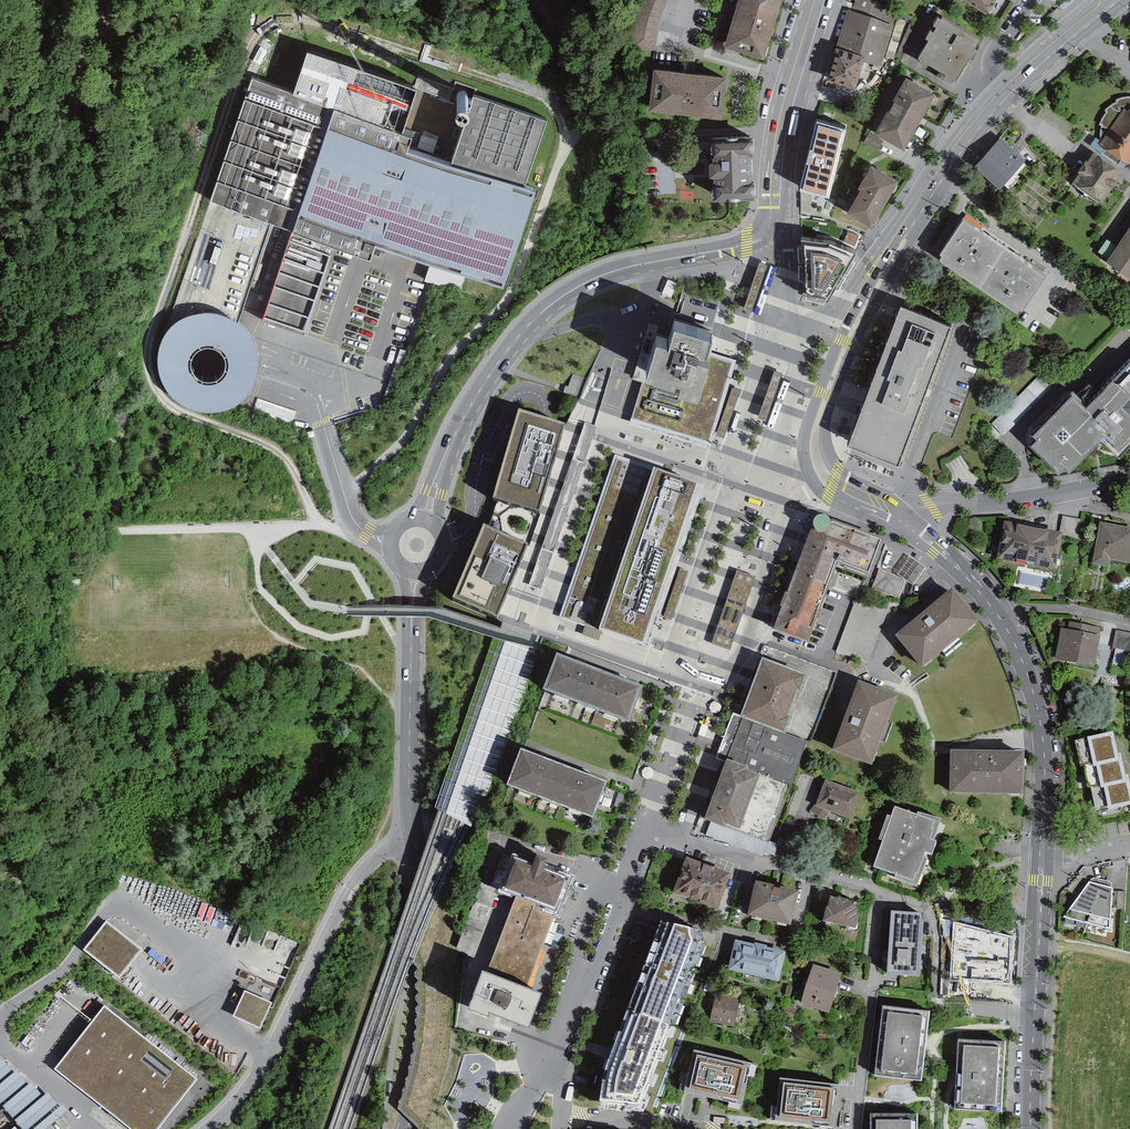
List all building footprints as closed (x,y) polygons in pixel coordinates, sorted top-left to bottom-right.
[(638,20),(635,44),(656,47),(659,25),(665,6),(668,0),(645,0),(638,20)] [(727,46),(763,57),(780,0),(741,0),(727,46)] [(849,12),(888,24),(894,10),(869,0),(854,0),(849,12)] [(986,11),(991,4),(987,2),(988,0),(969,0),(986,11)] [(1063,9),(1075,0),(1067,0),(1060,5),(1063,9)] [(849,12),(838,49),(864,57),(879,61),(890,25),(888,24),(849,12)] [(980,39),(941,16),(917,57),(956,80),(980,39)] [(249,80),(169,325),(178,317),(192,309),(205,306),(220,308),(231,311),(239,317),(243,306),(306,328),(334,245),(370,257),(375,242),(505,286),(538,190),(527,187),(548,123),(473,99),(476,90),(454,83),(451,92),(422,83),(419,91),(470,108),(452,161),(408,146),(413,131),(404,128),(417,86),(306,47),(290,94),(249,80)] [(838,49),(829,79),(855,87),(864,57),(838,49)] [(724,114),(727,77),(657,71),(654,108),(724,114)] [(929,95),(902,80),(872,134),(900,149),(916,119),(929,95)] [(1105,137),(1129,154),(1129,93),(1126,93),(1119,95),(1120,98),(1114,101),(1107,106),(1110,108),(1105,113),(1103,120),(1105,121),(1103,128),(1105,137)] [(848,125),(820,118),(803,187),(830,194),(848,125)] [(417,144),(433,149),(437,137),(422,131),(417,144)] [(750,139),(715,141),(718,195),(753,194),(750,139)] [(1013,153),(999,140),(975,165),(1001,189),(1005,185),(1007,188),(1028,166),(1013,153)] [(1122,172),(1097,154),(1076,183),(1102,201),(1122,172)] [(897,181),(873,167),(862,186),(865,188),(851,212),(872,224),(872,223),(897,181)] [(1046,274),(962,219),(938,256),(940,257),(938,261),(1017,313),(1020,308),(1022,310),(1023,308),(1046,274)] [(1111,260),(1129,273),(1129,232),(1111,260)] [(803,233),(805,291),(830,297),(858,250),(842,242),(831,236),(803,233)] [(1108,238),(1100,250),(1109,257),(1118,245),(1108,238)] [(766,262),(760,259),(744,307),(750,309),(766,262)] [(686,297),(685,307),(692,308),(693,298),(686,297)] [(849,437),(901,456),(952,320),(900,301),(849,437)] [(231,404),(241,397),(251,387),(257,375),(260,362),(259,348),(256,337),(250,328),(242,318),(239,317),(231,311),(220,308),(205,306),(192,309),(178,317),(169,325),(161,339),(158,354),(159,367),(163,380),(170,390),(179,399),(193,406),(206,408),(218,408),(231,404)] [(706,346),(708,340),(711,340),(717,321),(682,311),(676,330),(664,326),(657,347),(653,362),(682,371),(683,367),(689,369),(686,378),(706,384),(716,349),(706,346)] [(736,355),(716,349),(706,384),(686,378),(689,369),(683,367),(682,371),(653,362),(657,347),(652,346),(630,416),(710,440),(736,355)] [(1088,400),(1076,389),(1035,431),(1040,435),(1032,443),(1058,469),(1064,463),(1070,468),(1103,435),(1122,453),(1129,445),(1129,358),(1088,400)] [(781,372),(775,369),(759,417),(765,419),(781,372)] [(571,374),(567,393),(577,395),(581,376),(571,374)] [(1001,433),(1049,385),(1039,374),(991,422),(1001,433)] [(739,388),(733,386),(717,433),(723,435),(739,388)] [(519,410),(492,499),(539,513),(566,424),(519,410)] [(583,424),(529,589),(542,593),(596,429),(583,424)] [(700,483),(617,455),(562,618),(645,646),(700,483)] [(1083,519),(1064,515),(1060,534),(1079,538),(1083,519)] [(869,577),(883,540),(818,517),(805,553),(837,565),(869,577)] [(1062,535),(1008,524),(1002,559),(1055,569),(1062,535)] [(484,525),(452,599),(497,618),(529,544),(484,525)] [(1104,526),(1096,565),(1109,567),(1110,559),(1129,562),(1129,531),(1104,526)] [(805,553),(777,631),(809,642),(837,565),(805,553)] [(910,560),(897,576),(902,580),(907,581),(906,583),(913,588),(926,571),(910,560)] [(687,571),(681,569),(665,616),(671,618),(687,571)] [(755,577),(737,571),(713,643),(730,649),(755,577)] [(902,580),(880,571),(873,590),(900,600),(906,583),(907,581),(902,580)] [(899,637),(924,667),(977,623),(952,593),(899,637)] [(889,613),(857,600),(829,671),(841,676),(848,658),(868,666),(889,613)] [(1101,627),(1073,622),(1071,629),(1066,628),(1061,657),(1097,664),(1103,635),(1099,634),(1101,627)] [(1116,629),(1113,646),(1129,650),(1129,631),(1116,629)] [(605,672),(562,656),(548,692),(591,708),(605,672)] [(789,735),(808,675),(763,661),(746,717),(732,713),(720,753),(730,756),(709,821),(712,822),(707,837),(763,855),(786,784),(793,786),(807,741),(789,735)] [(631,724),(645,688),(605,672),(591,708),(631,724)] [(894,700),(857,686),(831,760),(868,772),(877,746),(882,748),(890,727),(885,725),(894,700)] [(1087,738),(1093,763),(1096,762),(1119,757),(1113,732),(1087,738)] [(954,751),(953,794),(1022,795),(1023,751),(954,751)] [(562,767),(524,753),(511,789),(549,803),(562,767)] [(1096,762),(1100,785),(1103,784),(1126,779),(1122,757),(1119,757),(1096,762)] [(586,817),(600,781),(562,767),(549,803),(586,817)] [(828,778),(817,805),(852,819),(862,792),(828,778)] [(1108,809),(1129,805),(1129,783),(1129,779),(1126,779),(1103,784),(1108,809)] [(897,806),(874,866),(920,883),(942,822),(897,806)] [(510,856),(496,893),(514,899),(555,914),(569,878),(544,869),(548,857),(537,853),(533,865),(510,856)] [(731,873),(686,856),(672,892),(717,909),(731,873)] [(1086,877),(1081,873),(1067,889),(1072,893),(1086,877)] [(799,891),(756,880),(747,914),(791,925),(799,891)] [(1087,923),(1101,884),(1089,882),(1063,917),(1087,923)] [(1113,887),(1101,884),(1087,923),(1111,930),(1113,887)] [(481,887),(459,947),(473,956),(496,893),(481,887)] [(399,1108),(415,1122),(423,1128),(425,1128),(450,1057),(455,1031),(452,953),(443,889),(434,910),(425,932),(413,962),(416,965),(419,969),(416,977),(420,981),(417,988),(421,992),(417,1000),(420,1005),(418,1012),(420,1017),(417,1024),(420,1028),(415,1035),(418,1040),(415,1047),(415,1052),(412,1060),(414,1063),(410,1071),(411,1076),(407,1084),(408,1086),(404,1095),(403,1100),(399,1108)] [(1121,892),(1118,892),(1117,909),(1125,909),(1126,892),(1121,892)] [(863,904),(831,896),(825,920),(857,928),(863,904)] [(530,985),(556,915),(555,914),(514,899),(488,969),(530,985)] [(925,914),(895,912),(891,974),(922,976),(925,914)] [(1014,935),(952,920),(950,983),(1012,985),(1014,935)] [(85,948),(119,976),(140,950),(106,922),(85,948)] [(690,947),(656,934),(634,993),(668,1005),(690,947)] [(803,942),(785,937),(782,948),(800,953),(803,942)] [(785,952),(735,940),(728,969),(778,981),(785,952)] [(843,974),(814,965),(801,1004),(830,1014),(843,974)] [(532,1026),(545,990),(530,985),(488,969),(484,968),(469,1008),(489,1015),(491,1011),(532,1026)] [(234,1016),(261,1028),(272,1004),(246,991),(234,1016)] [(634,993),(601,1079),(636,1092),(668,1005),(634,993)] [(741,999),(716,994),(710,1022),(735,1027),(741,999)] [(784,1004),(781,1015),(794,1018),(797,1007),(784,1004)] [(55,1068),(132,1128),(158,1128),(197,1079),(104,1006),(55,1068)] [(883,1006),(876,1077),(923,1082),(930,1011),(883,1006)] [(1006,1044),(959,1042),(956,1111),(1003,1113),(1006,1044)] [(751,1063),(694,1050),(685,1092),(742,1105),(751,1063)] [(0,1060),(0,1080),(12,1070),(2,1058),(0,1060)] [(16,1071),(0,1084),(0,1102),(1,1103),(26,1082),(16,1071)] [(840,1083),(780,1076),(774,1121),(835,1128),(840,1083)] [(41,1094),(31,1082),(3,1106),(13,1117),(41,1094)] [(48,1092),(15,1120),(22,1128),(28,1128),(58,1104),(48,1092)] [(66,1111),(67,1110),(63,1105),(34,1128),(45,1128),(66,1111)] [(869,1112),(869,1128),(919,1128),(919,1112),(869,1112)]
